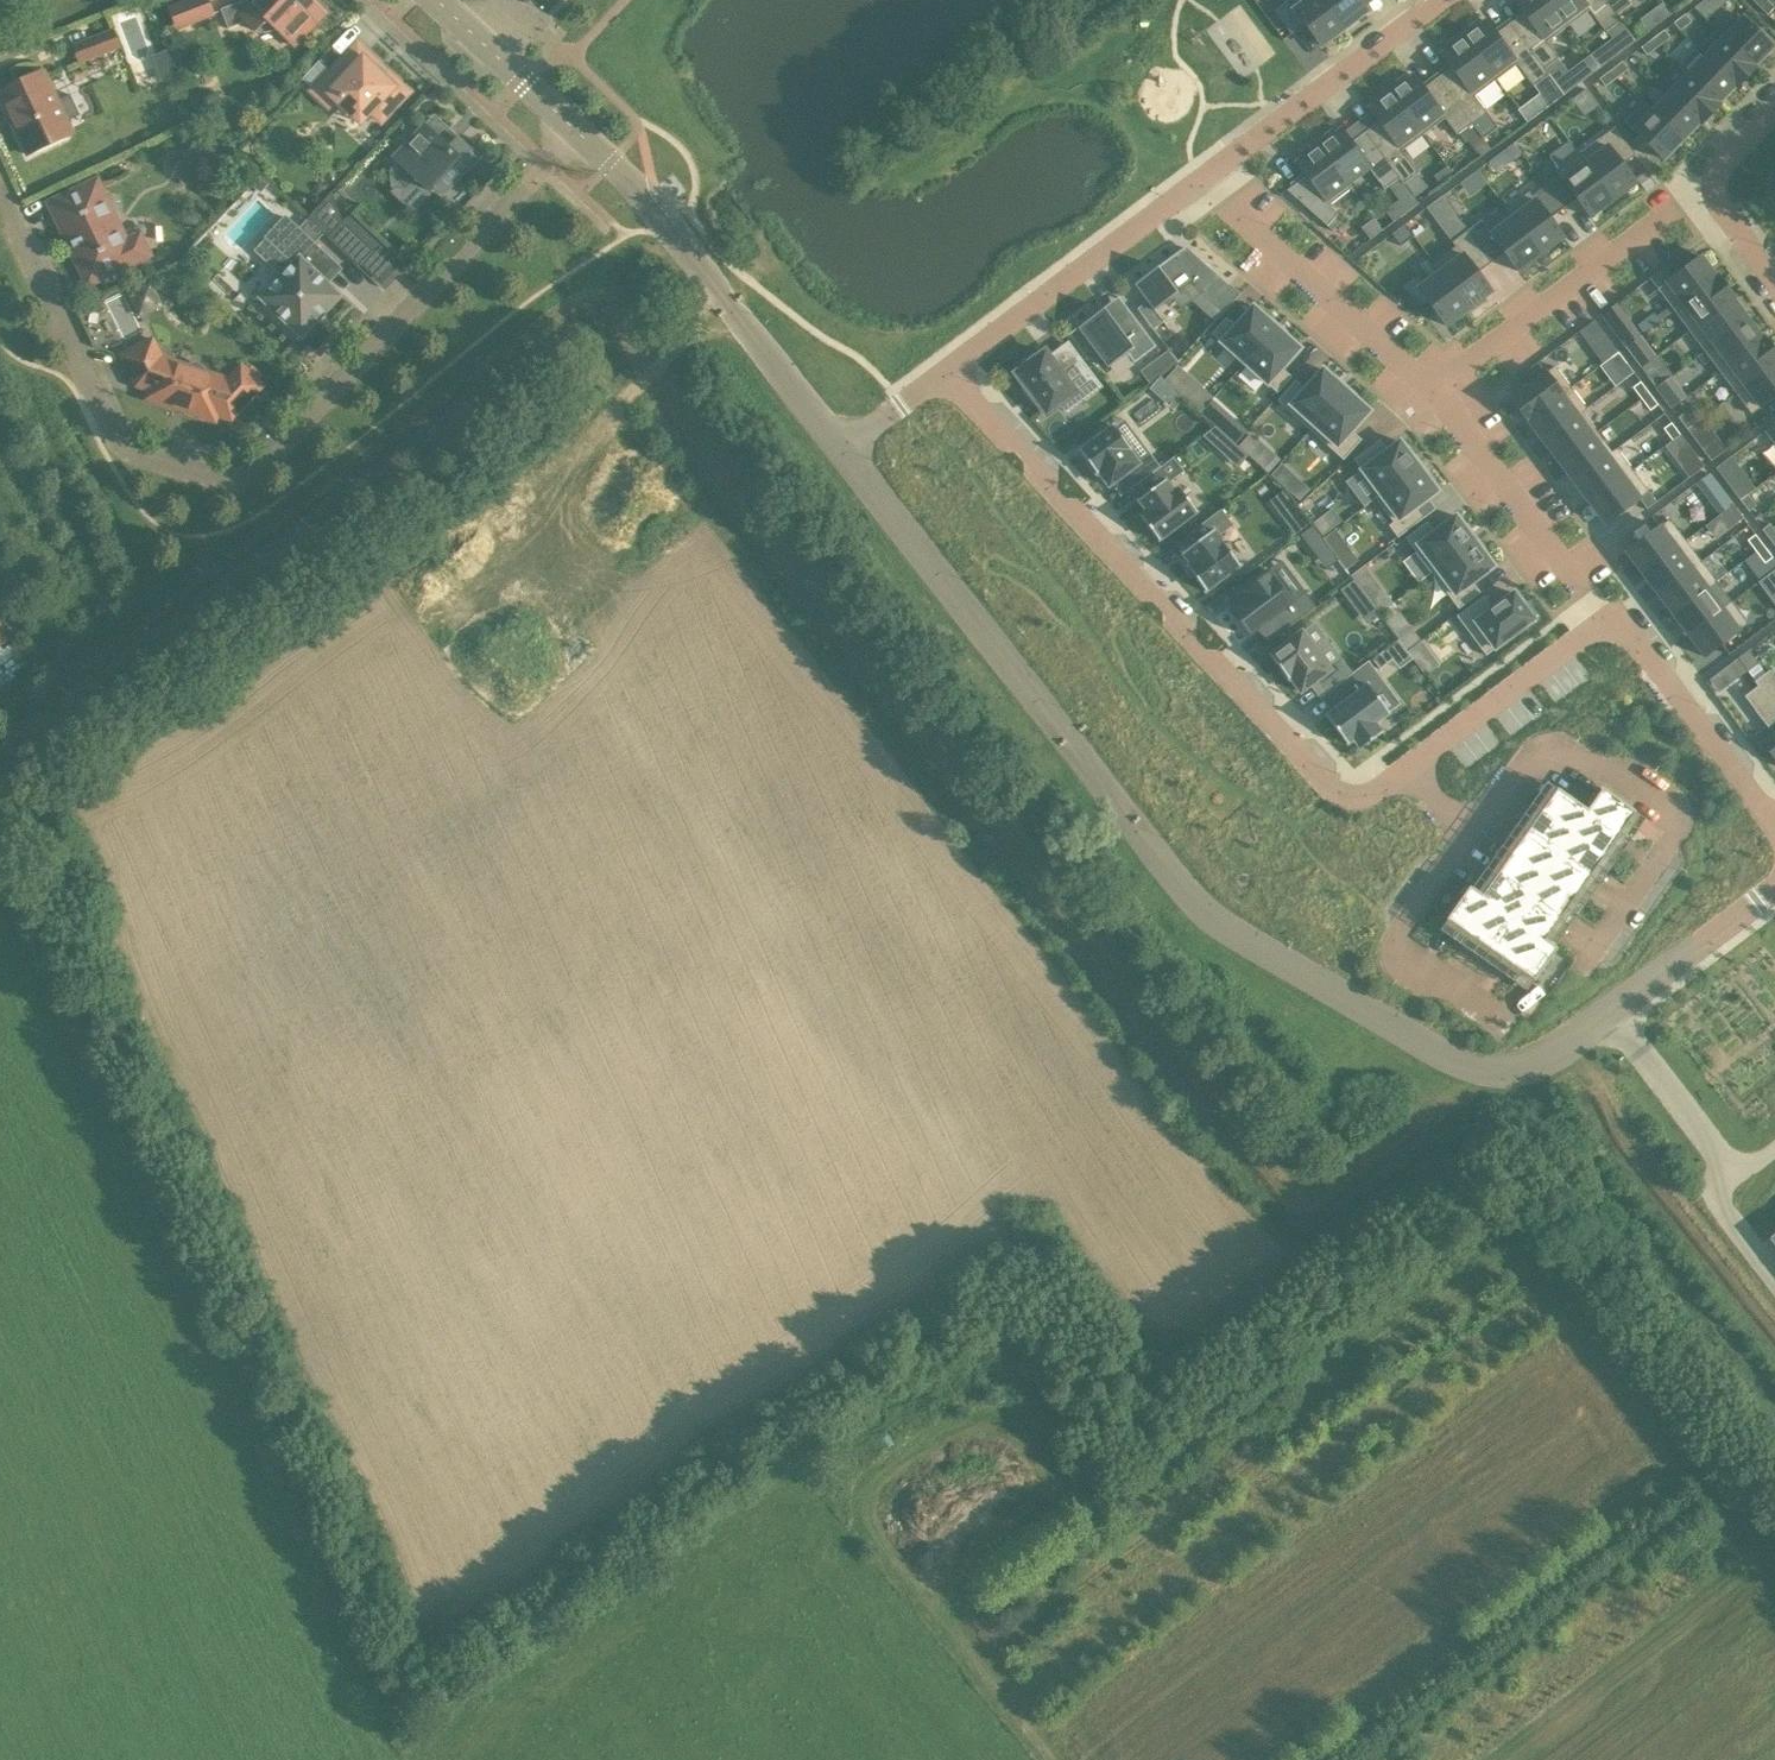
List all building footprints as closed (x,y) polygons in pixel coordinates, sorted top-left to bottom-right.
[(213,14),(207,0),(191,0),(170,8),(177,28),(213,14)] [(251,5),(247,0),(245,0),(221,9),(230,31),(239,25),(244,20),(256,31),(267,20),(291,43),(323,9),(313,0),(256,0),(251,5)] [(1320,46),(1343,28),(1322,0),(1289,0),(1274,11),(1291,34),(1304,24),(1320,46)] [(1366,11),(1358,0),(1322,0),(1343,28),(1366,11)] [(1522,13),(1509,24),(1544,69),(1558,58),(1546,42),(1567,26),(1548,0),(1512,0),(1522,13)] [(1567,26),(1588,10),(1605,32),(1620,21),(1615,15),(1604,0),(1548,0),(1567,26)] [(1615,15),(1630,4),(1627,0),(1604,0),(1615,15)] [(1693,8),(1701,20),(1728,0),(1703,0),(1693,8)] [(1766,0),(1761,0),(1757,5),(1767,15),(1774,8),(1766,0)] [(1652,31),(1673,13),(1663,1),(1641,19),(1652,31)] [(1691,22),(1685,14),(1673,23),(1679,31),(1691,22)] [(1755,67),(1754,66),(1772,48),(1759,35),(1761,33),(1751,22),(1748,25),(1737,14),(1719,32),(1715,28),(1715,29),(1754,68),(1755,67)] [(1637,40),(1649,33),(1639,17),(1628,23),(1637,40)] [(1461,35),(1495,80),(1516,64),(1533,87),(1549,75),(1544,69),(1509,24),(1495,34),(1485,20),(1478,26),(1476,24),(1461,35)] [(1754,68),(1715,29),(1697,48),(1736,86),(1754,68)] [(80,63),(120,47),(113,30),(73,45),(80,63)] [(1663,30),(1652,39),(1658,47),(1669,38),(1663,30)] [(1440,54),(1450,68),(1437,78),(1471,124),(1483,139),(1498,128),(1474,96),(1495,80),(1461,35),(1446,46),(1447,48),(1440,54)] [(1658,47),(1652,39),(1640,48),(1646,55),(1658,47)] [(1719,104),(1718,103),(1735,86),(1736,87),(1736,86),(1697,48),(1679,66),(1718,105),(1719,104)] [(162,82),(179,75),(170,50),(152,57),(162,82)] [(384,78),(372,67),(378,61),(368,52),(352,69),(342,59),(312,90),(324,101),(333,91),(341,98),(338,101),(352,114),(356,110),(364,118),(371,111),(375,115),(404,86),(390,72),(384,78)] [(1622,61),(1610,70),(1616,78),(1628,69),(1622,61)] [(1718,105),(1679,66),(1678,67),(1686,75),(1669,93),(1701,123),(1718,105)] [(1610,70),(1599,79),(1605,86),(1616,78),(1610,70)] [(73,134),(44,71),(0,92),(0,95),(28,155),(73,134)] [(1471,124),(1437,78),(1423,88),(1413,74),(1406,80),(1404,78),(1389,89),(1423,134),(1444,119),(1456,135),(1471,124)] [(1378,122),(1365,132),(1399,178),(1404,183),(1418,173),(1402,150),(1423,134),(1389,89),(1374,100),(1375,103),(1368,108),(1378,122)] [(1699,125),(1701,123),(1669,93),(1652,110),(1644,102),(1642,103),(1681,141),(1698,124),(1699,125)] [(1624,122),(1663,159),(1681,141),(1642,103),(1624,122)] [(458,140),(435,118),(429,124),(428,122),(394,158),(399,162),(391,171),(392,189),(407,188),(415,179),(428,191),(443,175),(453,184),(478,157),(459,138),(458,140)] [(1614,127),(1578,154),(1613,201),(1626,190),(1626,189),(1635,183),(1621,165),(1635,155),(1614,127)] [(1341,129),(1333,134),(1332,132),(1317,143),(1348,183),(1368,168),(1384,189),(1399,178),(1397,175),(1365,132),(1351,142),(1341,129)] [(1348,183),(1317,143),(1301,155),(1303,157),(1296,163),(1306,176),(1287,190),(1327,226),(1337,215),(1329,204),(1351,188),(1348,183)] [(1576,199),(1589,217),(1598,210),(1599,211),(1613,201),(1578,154),(1555,171),(1558,176),(1545,186),(1562,209),(1576,199)] [(126,242),(97,181),(51,203),(89,283),(148,254),(139,236),(126,242)] [(1549,219),(1562,209),(1545,186),(1532,196),(1528,191),(1506,208),(1540,255),(1554,244),(1553,243),(1562,237),(1549,219)] [(267,237),(294,262),(260,298),(302,337),(341,295),(318,274),(332,260),(314,243),(323,233),(336,245),(351,230),(343,222),(343,221),(333,195),(309,219),(308,219),(299,229),(286,217),(267,237)] [(1526,265),(1540,255),(1506,208),(1505,209),(1512,218),(1490,234),(1486,230),(1473,240),(1466,231),(1490,263),(1503,253),(1517,271),(1526,264),(1526,265)] [(1405,224),(1392,234),(1400,246),(1414,236),(1405,224)] [(359,267),(374,251),(351,230),(336,245),(359,267)] [(1477,273),(1490,263),(1466,231),(1451,242),(1455,246),(1433,263),(1468,309),(1482,299),(1481,298),(1490,291),(1477,273)] [(1179,258),(1175,253),(1134,284),(1147,301),(1137,308),(1153,330),(1163,322),(1154,310),(1189,284),(1212,304),(1229,285),(1190,250),(1179,258)] [(1676,258),(1649,278),(1657,289),(1673,311),(1717,278),(1716,277),(1715,278),(1700,257),(1684,269),(1676,258)] [(1454,319),(1468,309),(1433,263),(1439,272),(1423,285),(1416,276),(1402,286),(1422,305),(1427,302),(1444,325),(1453,318),(1454,319)] [(1673,311),(1688,331),(1732,298),(1717,278),(1673,311)] [(1732,300),(1733,299),(1732,298),(1688,331),(1704,352),(1747,320),(1732,300)] [(1253,307),(1235,327),(1225,318),(1211,334),(1244,363),(1277,326),(1269,319),(1268,320),(1253,307)] [(1130,312),(1115,324),(1103,308),(1077,327),(1107,368),(1126,353),(1134,363),(1156,346),(1130,312)] [(1593,318),(1578,331),(1604,362),(1619,349),(1593,318)] [(1763,338),(1762,339),(1747,320),(1704,352),(1720,373),(1763,339),(1763,338)] [(1277,393),(1291,377),(1282,369),(1300,348),(1285,335),(1286,334),(1277,326),(1244,363),(1277,393)] [(1624,329),(1616,335),(1625,347),(1633,341),(1624,329)] [(1633,341),(1625,347),(1640,367),(1653,357),(1638,337),(1633,341)] [(1774,363),(1774,354),(1763,339),(1720,373),(1735,393),(1774,363)] [(229,380),(161,357),(153,340),(123,355),(138,385),(151,389),(148,398),(215,420),(218,414),(232,418),(263,386),(242,366),(229,380)] [(1177,363),(1168,351),(1156,360),(1165,372),(1177,363)] [(1060,373),(1044,352),(1036,358),(1033,355),(1021,363),(1024,367),(1016,374),(1026,387),(1022,390),(1032,403),(1036,401),(1046,414),(1078,390),(1084,398),(1099,386),(1079,359),(1060,373)] [(1627,364),(1618,352),(1610,358),(1619,370),(1627,364)] [(1774,396),(1774,363),(1735,393),(1751,414),(1774,396)] [(1571,388),(1554,366),(1510,399),(1526,421),(1571,388)] [(1310,430),(1347,389),(1338,381),(1337,382),(1323,369),(1304,389),(1295,381),(1277,401),(1310,430)] [(1647,376),(1656,388),(1663,382),(1654,370),(1647,376)] [(1663,382),(1656,388),(1671,408),(1684,398),(1668,378),(1663,382)] [(1641,399),(1649,393),(1640,382),(1632,387),(1641,399)] [(1571,388),(1526,421),(1542,441),(1586,408),(1571,388)] [(1351,431),(1369,411),(1354,398),(1355,397),(1347,389),(1310,430),(1343,460),(1361,440),(1351,431)] [(1650,411),(1657,405),(1649,393),(1641,399),(1650,411)] [(1587,409),(1586,408),(1542,441),(1557,462),(1597,432),(1582,412),(1587,409)] [(1685,411),(1678,417),(1686,429),(1694,423),(1685,411)] [(1672,440),(1680,434),(1671,423),(1663,429),(1672,440)] [(1764,431),(1774,447),(1774,423),(1764,431)] [(1138,483),(1160,467),(1149,453),(1137,462),(1128,450),(1130,449),(1113,427),(1113,426),(1080,451),(1097,474),(1099,472),(1109,486),(1111,484),(1120,477),(1130,490),(1138,483)] [(1616,448),(1611,452),(1597,432),(1557,462),(1573,482),(1617,449),(1616,448)] [(1673,457),(1688,446),(1680,434),(1672,440),(1664,446),(1673,457)] [(1717,437),(1702,448),(1711,460),(1726,449),(1717,437)] [(1413,456),(1412,457),(1400,441),(1387,450),(1379,440),(1353,459),(1380,495),(1420,465),(1413,456)] [(1617,449),(1573,482),(1588,503),(1632,470),(1617,449)] [(1160,467),(1138,483),(1146,494),(1137,500),(1146,512),(1140,516),(1158,541),(1197,512),(1178,488),(1174,491),(1168,483),(1184,471),(1173,457),(1160,467)] [(1393,522),(1388,526),(1397,537),(1423,518),(1415,507),(1428,498),(1437,491),(1425,475),(1426,474),(1420,465),(1380,495),(1375,499),(1393,522)] [(1604,524),(1648,491),(1632,470),(1588,503),(1604,524)] [(1755,488),(1747,477),(1732,489),(1740,499),(1755,488)] [(1638,499),(1646,509),(1656,501),(1648,491),(1638,499)] [(1720,517),(1734,507),(1724,493),(1710,503),(1720,517)] [(1747,494),(1739,500),(1748,511),(1756,505),(1747,494)] [(1733,528),(1744,520),(1734,507),(1723,515),(1733,528)] [(1233,525),(1221,509),(1186,535),(1194,544),(1182,553),(1191,564),(1187,567),(1188,568),(1194,576),(1205,591),(1239,565),(1218,537),(1233,525)] [(1426,522),(1405,538),(1431,573),(1476,540),(1469,531),(1468,532),(1456,516),(1434,532),(1426,522)] [(1669,519),(1625,552),(1641,573),(1685,540),(1669,519)] [(1770,541),(1774,537),(1774,531),(1769,523),(1761,529),(1770,541)] [(1325,543),(1312,525),(1299,535),(1313,552),(1325,543)] [(1747,540),(1756,552),(1763,546),(1755,534),(1747,540)] [(1472,582),(1493,566),(1481,550),(1483,549),(1476,540),(1431,573),(1457,609),(1479,592),(1472,582)] [(1685,540),(1641,573),(1657,594),(1700,561),(1685,540)] [(1772,557),(1763,546),(1756,552),(1764,563),(1772,557)] [(1672,614),(1716,581),(1700,561),(1657,594),(1672,614)] [(1285,629),(1316,606),(1305,592),(1292,602),(1267,570),(1241,590),(1245,596),(1227,609),(1248,637),(1257,630),(1275,616),(1285,629)] [(1760,585),(1774,605),(1774,573),(1760,585)] [(1367,620),(1376,612),(1350,581),(1341,590),(1367,620)] [(1717,582),(1716,581),(1672,614),(1687,635),(1731,602),(1730,601),(1721,608),(1707,589),(1717,582)] [(1526,602),(1522,604),(1513,593),(1492,609),(1483,597),(1456,616),(1486,655),(1533,619),(1532,617),(1535,614),(1526,602)] [(1704,656),(1747,624),(1731,602),(1687,635),(1704,656)] [(1301,632),(1270,655),(1288,679),(1290,678),(1300,692),(1318,679),(1327,691),(1337,684),(1352,673),(1341,659),(1329,668),(1301,632)] [(1469,675),(1454,648),(1430,661),(1445,688),(1469,675)] [(1748,650),(1738,658),(1748,671),(1758,664),(1748,650)] [(1735,660),(1724,668),(1732,680),(1744,671),(1735,660)] [(1352,673),(1337,684),(1348,699),(1330,712),(1325,716),(1347,744),(1353,740),(1360,749),(1382,733),(1375,723),(1389,713),(1374,694),(1386,685),(1368,661),(1352,673)] [(1754,681),(1774,708),(1774,678),(1769,670),(1754,681)] [(1744,696),(1767,727),(1756,735),(1774,760),(1774,708),(1754,681),(1757,686),(1744,696)] [(1587,810),(1612,828),(1626,808),(1627,809),(1628,807),(1602,788),(1587,810)] [(1570,833),(1587,810),(1563,793),(1562,795),(1546,817),(1570,833)] [(1612,828),(1587,810),(1570,833),(1596,851),(1612,828)] [(1555,854),(1570,833),(1546,817),(1532,838),(1555,854)] [(1582,872),(1596,851),(1570,833),(1555,854),(1582,872)] [(1532,838),(1518,857),(1541,874),(1555,854),(1532,838)] [(1502,846),(1493,857),(1493,858),(1510,870),(1503,879),(1526,896),(1541,874),(1518,857),(1512,853),(1502,846)] [(1541,874),(1567,893),(1582,872),(1555,854),(1541,874)] [(1526,896),(1552,914),(1567,893),(1541,874),(1526,896)] [(1511,916),(1526,896),(1503,879),(1495,890),(1479,878),(1478,879),(1472,888),(1493,903),(1511,916)] [(1474,929),(1493,903),(1472,888),(1469,886),(1450,912),(1451,913),(1462,920),(1451,937),(1463,945),(1470,935),(1474,929)] [(1526,896),(1511,916),(1533,931),(1537,935),(1552,914),(1526,896)] [(1493,903),(1474,929),(1493,942),(1511,916),(1493,903)] [(1511,916),(1493,942),(1515,957),(1533,931),(1511,916)] [(1515,957),(1510,964),(1503,974),(1515,982),(1516,982),(1527,966),(1538,974),(1557,948),(1543,939),(1537,935),(1533,931),(1515,957)]
